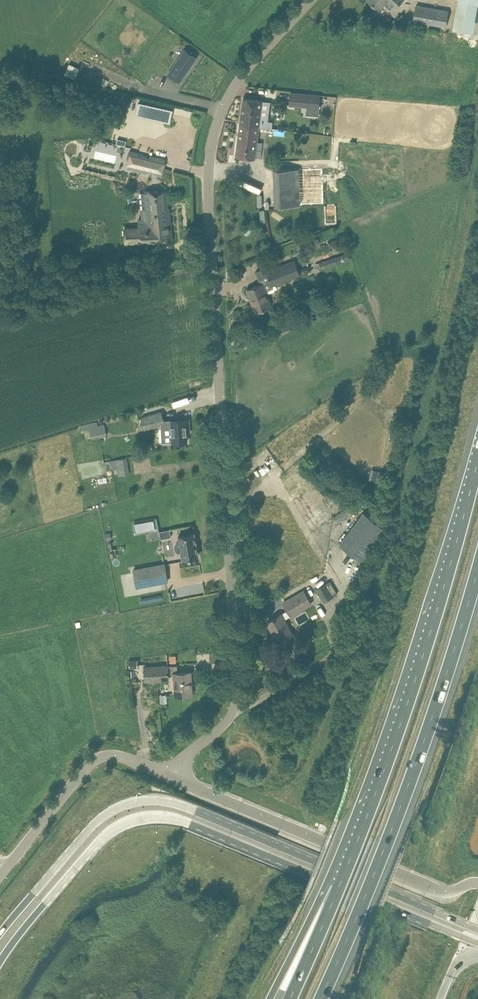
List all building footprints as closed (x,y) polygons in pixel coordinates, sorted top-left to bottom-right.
[(379,9),(388,0),(369,0),(379,9)] [(457,30),(477,33),(477,21),(475,20),(477,7),(477,3),(462,1),(457,30)] [(416,5),(415,15),(414,20),(445,26),(448,10),(416,5)] [(168,74),(179,82),(196,57),(185,49),(168,74)] [(319,115),(321,95),(290,92),(289,105),(308,106),(307,113),(319,115)] [(243,97),(240,122),(259,125),(262,100),(243,97)] [(164,108),(162,119),(171,121),(173,110),(164,108)] [(259,125),(240,122),(236,156),(255,158),(259,125)] [(137,152),(129,150),(128,158),(130,158),(128,167),(147,172),(147,170),(157,173),(158,175),(163,176),(165,168),(163,167),(164,162),(165,162),(166,159),(151,156),(149,157),(138,155),(137,152)] [(299,168),(274,169),(275,206),(300,205),(299,168)] [(148,210),(149,219),(138,219),(138,227),(124,227),(125,242),(173,240),(169,207),(168,206),(167,202),(169,201),(168,191),(145,189),(147,210),(148,210)] [(337,203),(324,204),(325,223),(337,222),(337,203)] [(339,245),(337,238),(329,241),(331,248),(339,245)] [(350,260),(348,253),(319,262),(321,269),(337,264),(350,260)] [(256,311),(256,312),(271,305),(266,291),(273,288),(272,285),(300,275),(295,259),(266,270),(270,280),(256,285),(247,289),(251,298),(252,298),(254,301),(252,301),(256,311)] [(144,429),(165,423),(161,411),(141,417),(144,429)] [(165,423),(162,424),(163,442),(173,442),(187,441),(187,433),(187,431),(186,426),(189,426),(189,418),(171,419),(171,420),(164,420),(165,423)] [(107,435),(104,424),(88,427),(91,438),(107,435)] [(118,475),(129,474),(127,457),(116,459),(116,463),(117,468),(118,475)] [(339,543),(364,561),(388,529),(364,510),(339,543)] [(159,537),(170,535),(169,528),(159,530),(159,537)] [(199,555),(194,532),(179,535),(180,542),(178,542),(176,543),(176,545),(176,549),(178,551),(180,551),(182,551),(183,558),(199,555)] [(167,581),(164,564),(134,569),(137,586),(167,581)] [(317,589),(324,601),(337,593),(330,581),(317,589)] [(304,590),(283,602),(291,615),(311,603),(304,590)] [(267,622),(279,642),(293,634),(281,614),(267,622)] [(128,660),(128,668),(138,667),(138,659),(130,659),(128,660)] [(144,665),(144,681),(169,680),(169,674),(169,665),(168,664),(144,665)] [(178,672),(174,672),(174,673),(175,695),(192,694),(191,671),(186,672),(178,672)]
